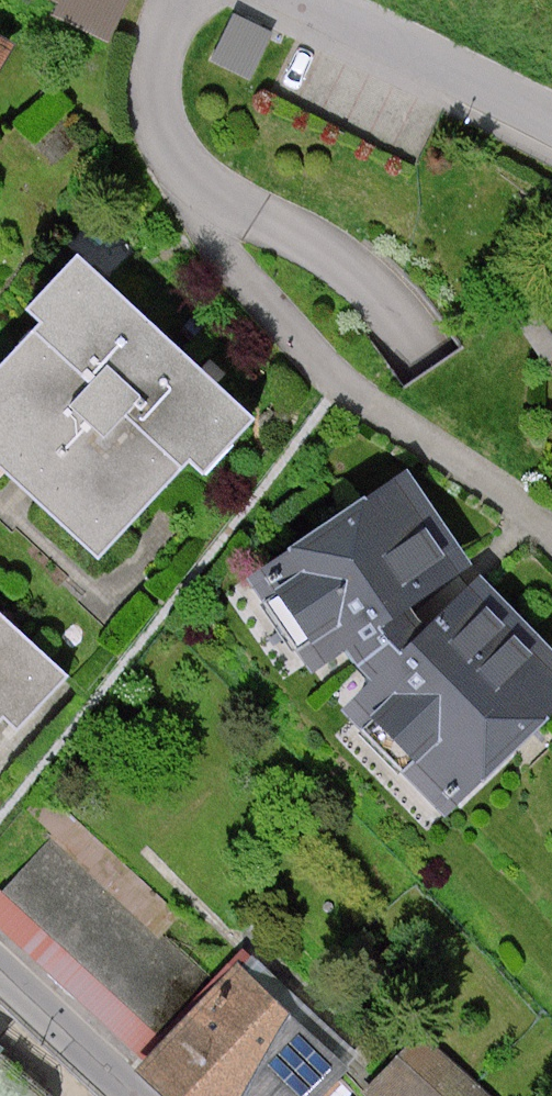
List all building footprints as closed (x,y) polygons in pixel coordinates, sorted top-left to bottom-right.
[(107,43),(127,0),(54,0),(58,2),(51,16),(107,43)] [(274,32),(232,13),(209,61),(251,81),(274,32)] [(0,35),(0,72),(15,44),(0,35)] [(77,254),(25,310),(40,324),(0,367),(0,469),(99,559),(189,462),(205,477),(258,420),(77,254)] [(409,470),(245,580),(311,674),(345,651),(370,681),(342,711),(446,819),(551,714),(551,652),(477,574),(409,470)] [(0,610),(0,724),(3,721),(17,734),(71,676),(0,610)] [(0,891),(0,926),(114,1028),(201,930),(56,801),(36,822),(50,835),(0,891)] [(136,1056),(178,1095),(512,1095),(438,1025),(391,1073),(251,937),(136,1056)] [(0,1051),(0,1095),(62,1095),(0,1051)]
